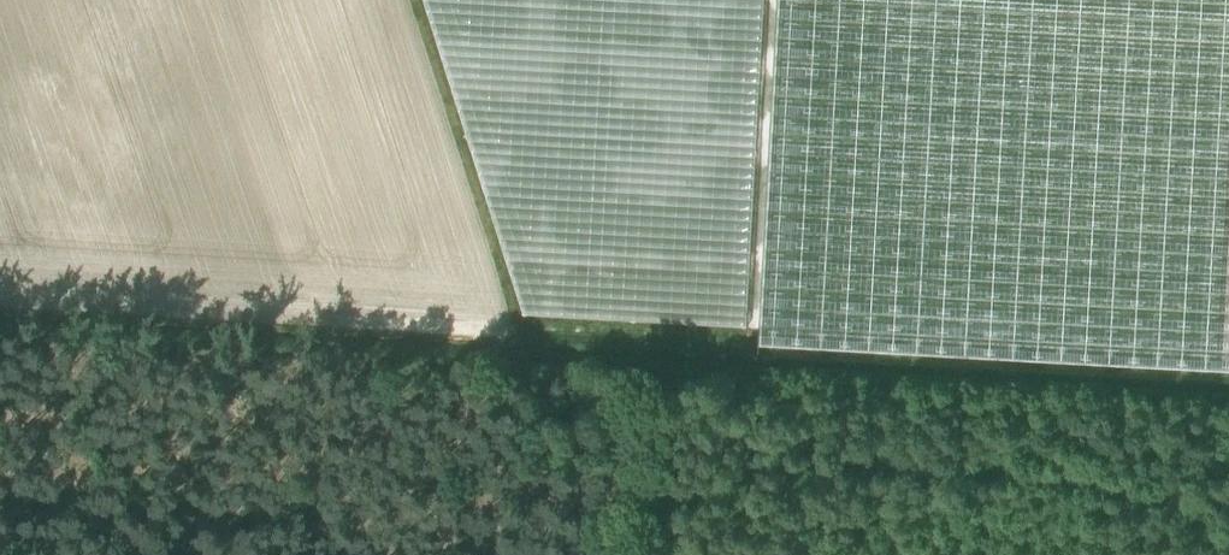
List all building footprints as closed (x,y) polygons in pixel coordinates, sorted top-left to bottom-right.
[(759,343),(1228,370),(1228,0),(778,0),(759,343)]
